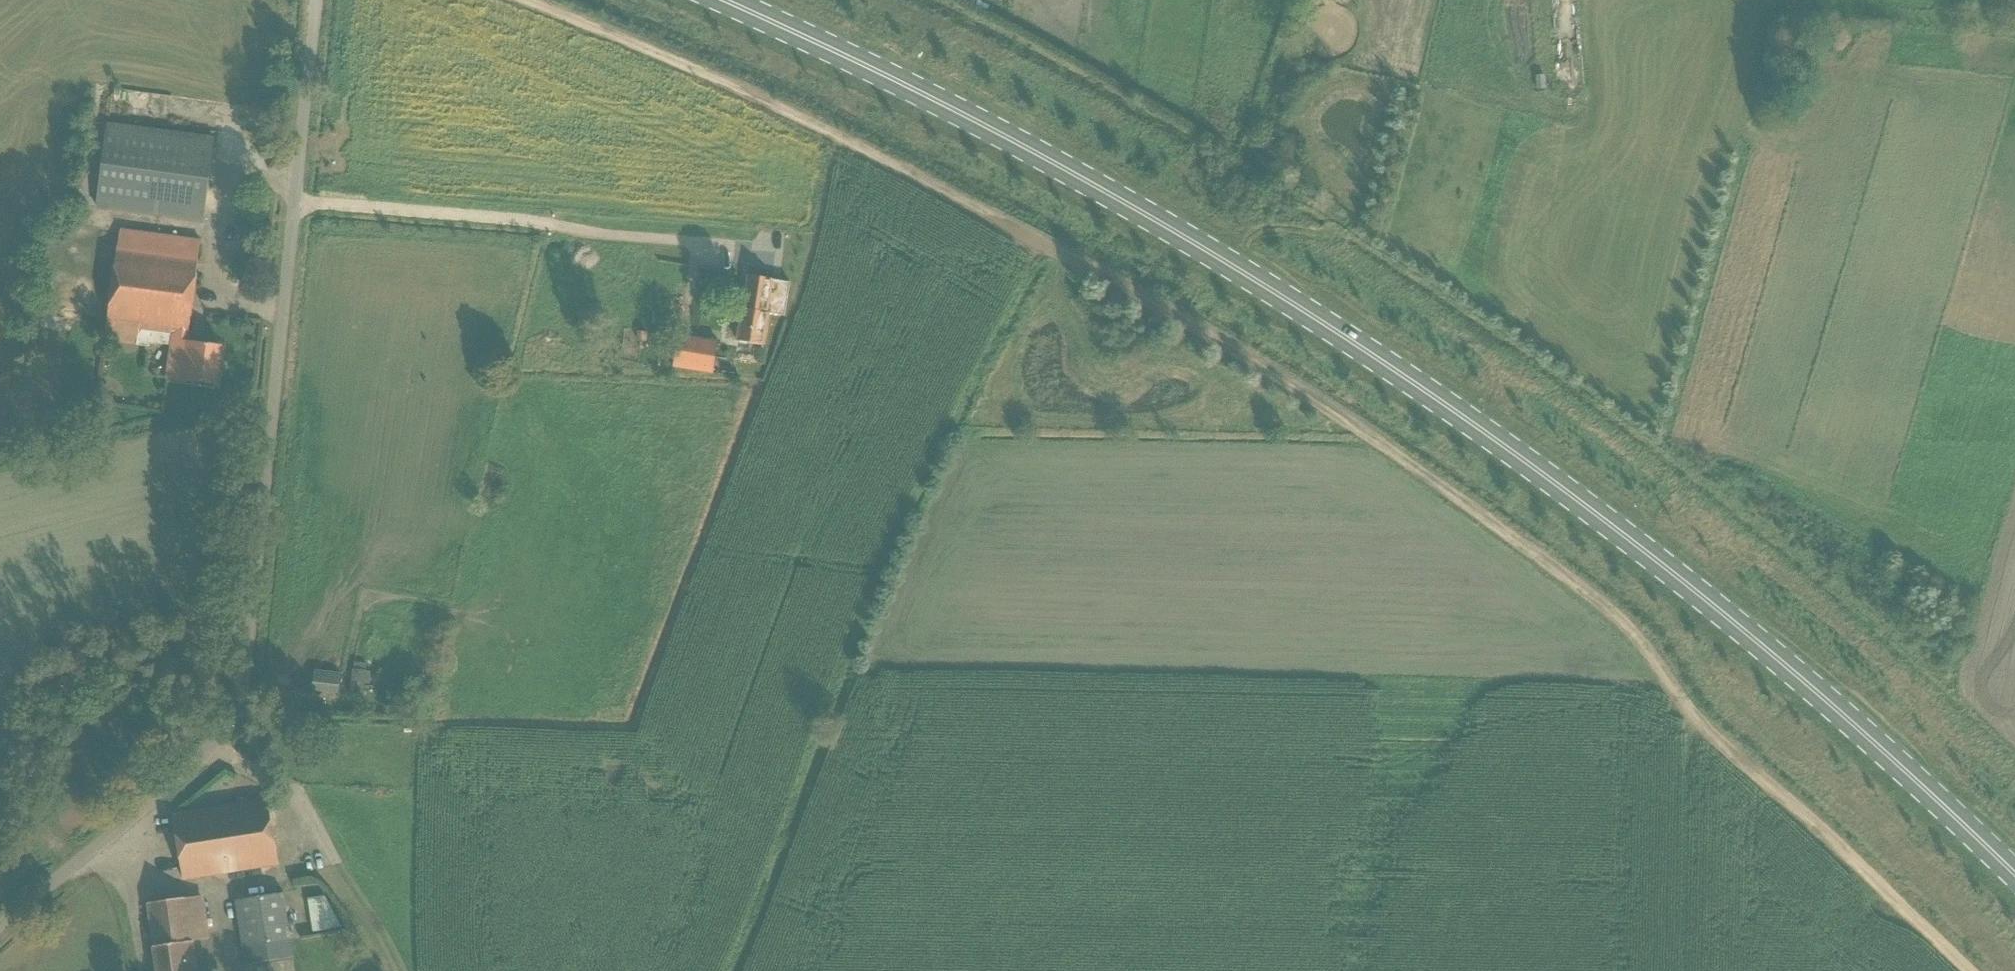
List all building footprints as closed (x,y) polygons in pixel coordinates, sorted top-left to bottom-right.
[(1546,75),(1536,76),(1537,90),(1547,89),(1546,75)] [(97,206),(184,218),(203,220),(214,139),(108,124),(97,206)] [(119,229),(107,324),(104,342),(148,348),(149,344),(172,347),(168,378),(216,385),(221,346),(187,341),(201,240),(119,229)] [(749,276),(743,309),(737,342),(763,346),(768,313),(767,313),(773,280),(749,276)] [(713,374),(718,342),(678,336),(673,367),(713,374)] [(737,378),(739,362),(719,360),(717,376),(737,378)] [(353,670),(351,693),(365,695),(367,671),(353,670)] [(340,674),(314,671),(313,683),(339,686),(340,674)] [(173,814),(183,880),(279,865),(268,799),(173,814)] [(282,892),(234,900),(242,947),(290,940),(282,892)] [(190,917),(187,898),(148,903),(158,970),(197,970),(190,917)]
